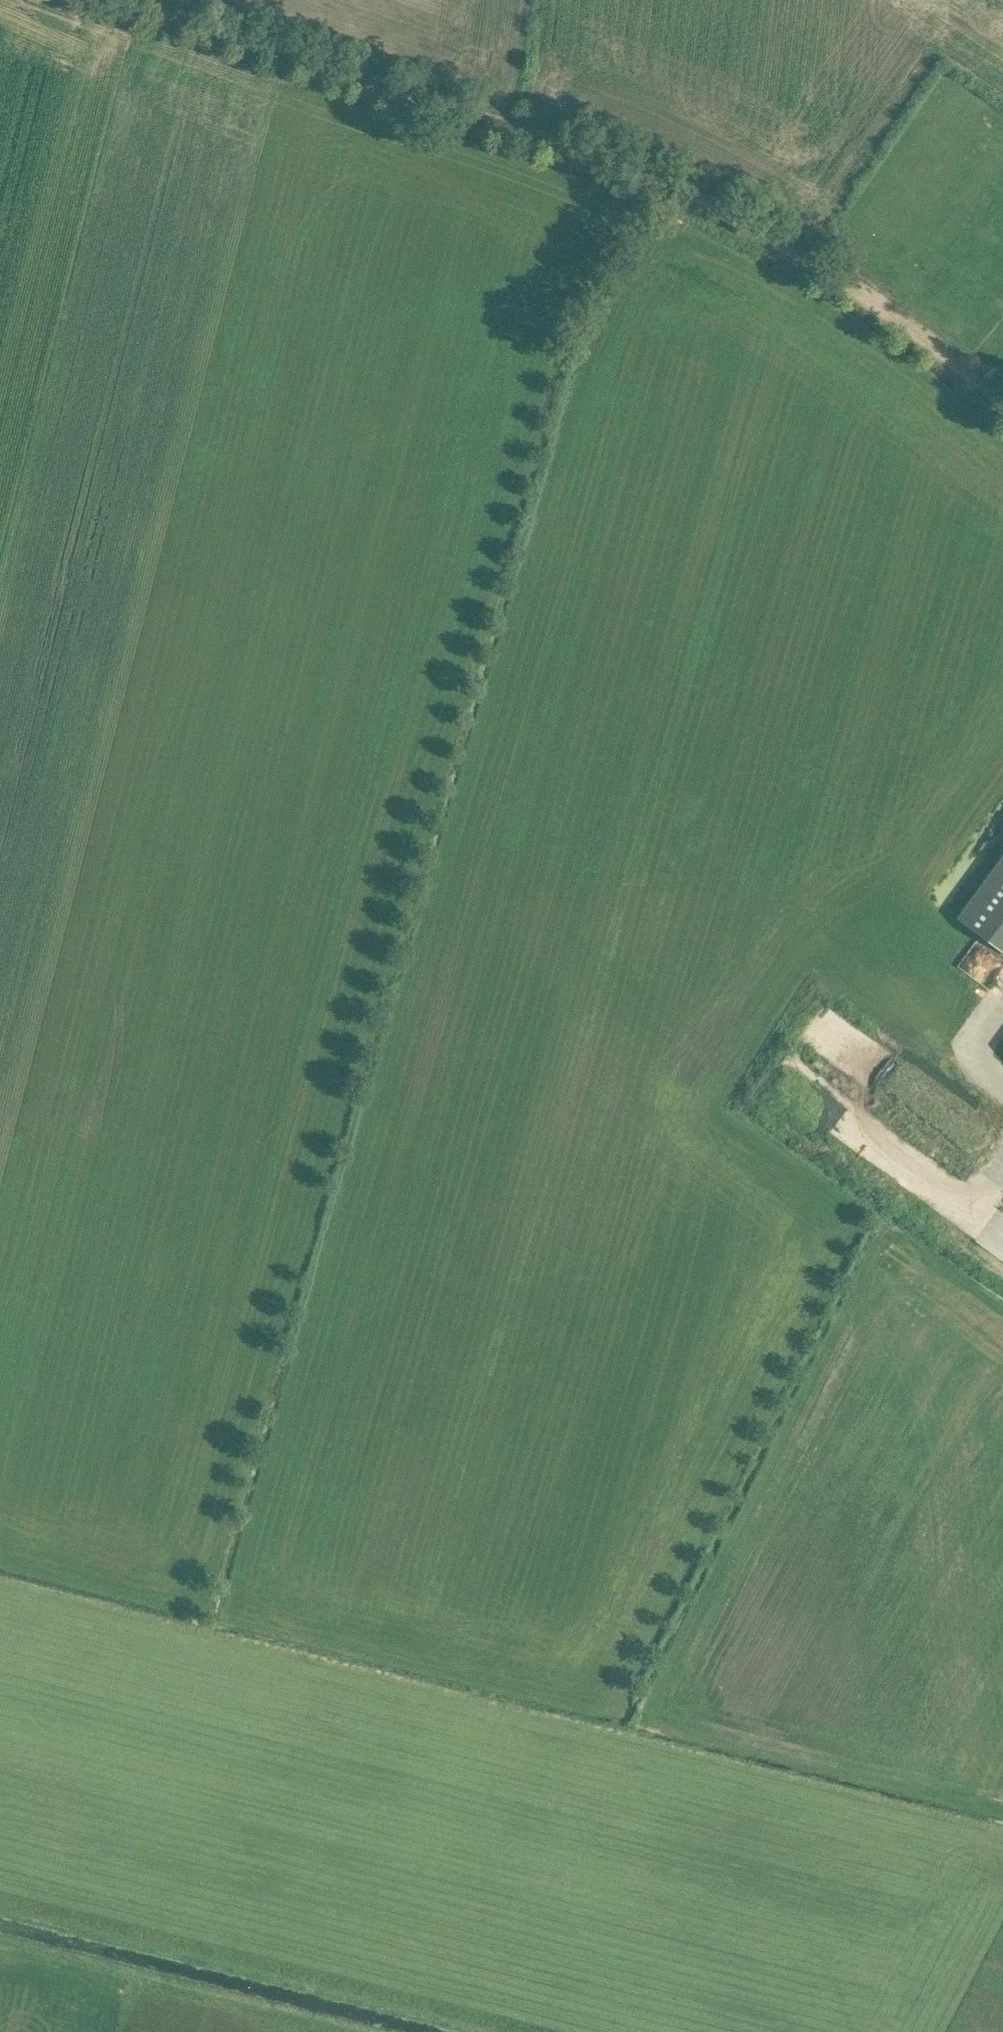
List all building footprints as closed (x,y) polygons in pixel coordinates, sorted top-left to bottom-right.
[(958,916),(1002,949),(1002,855),(958,916)]
